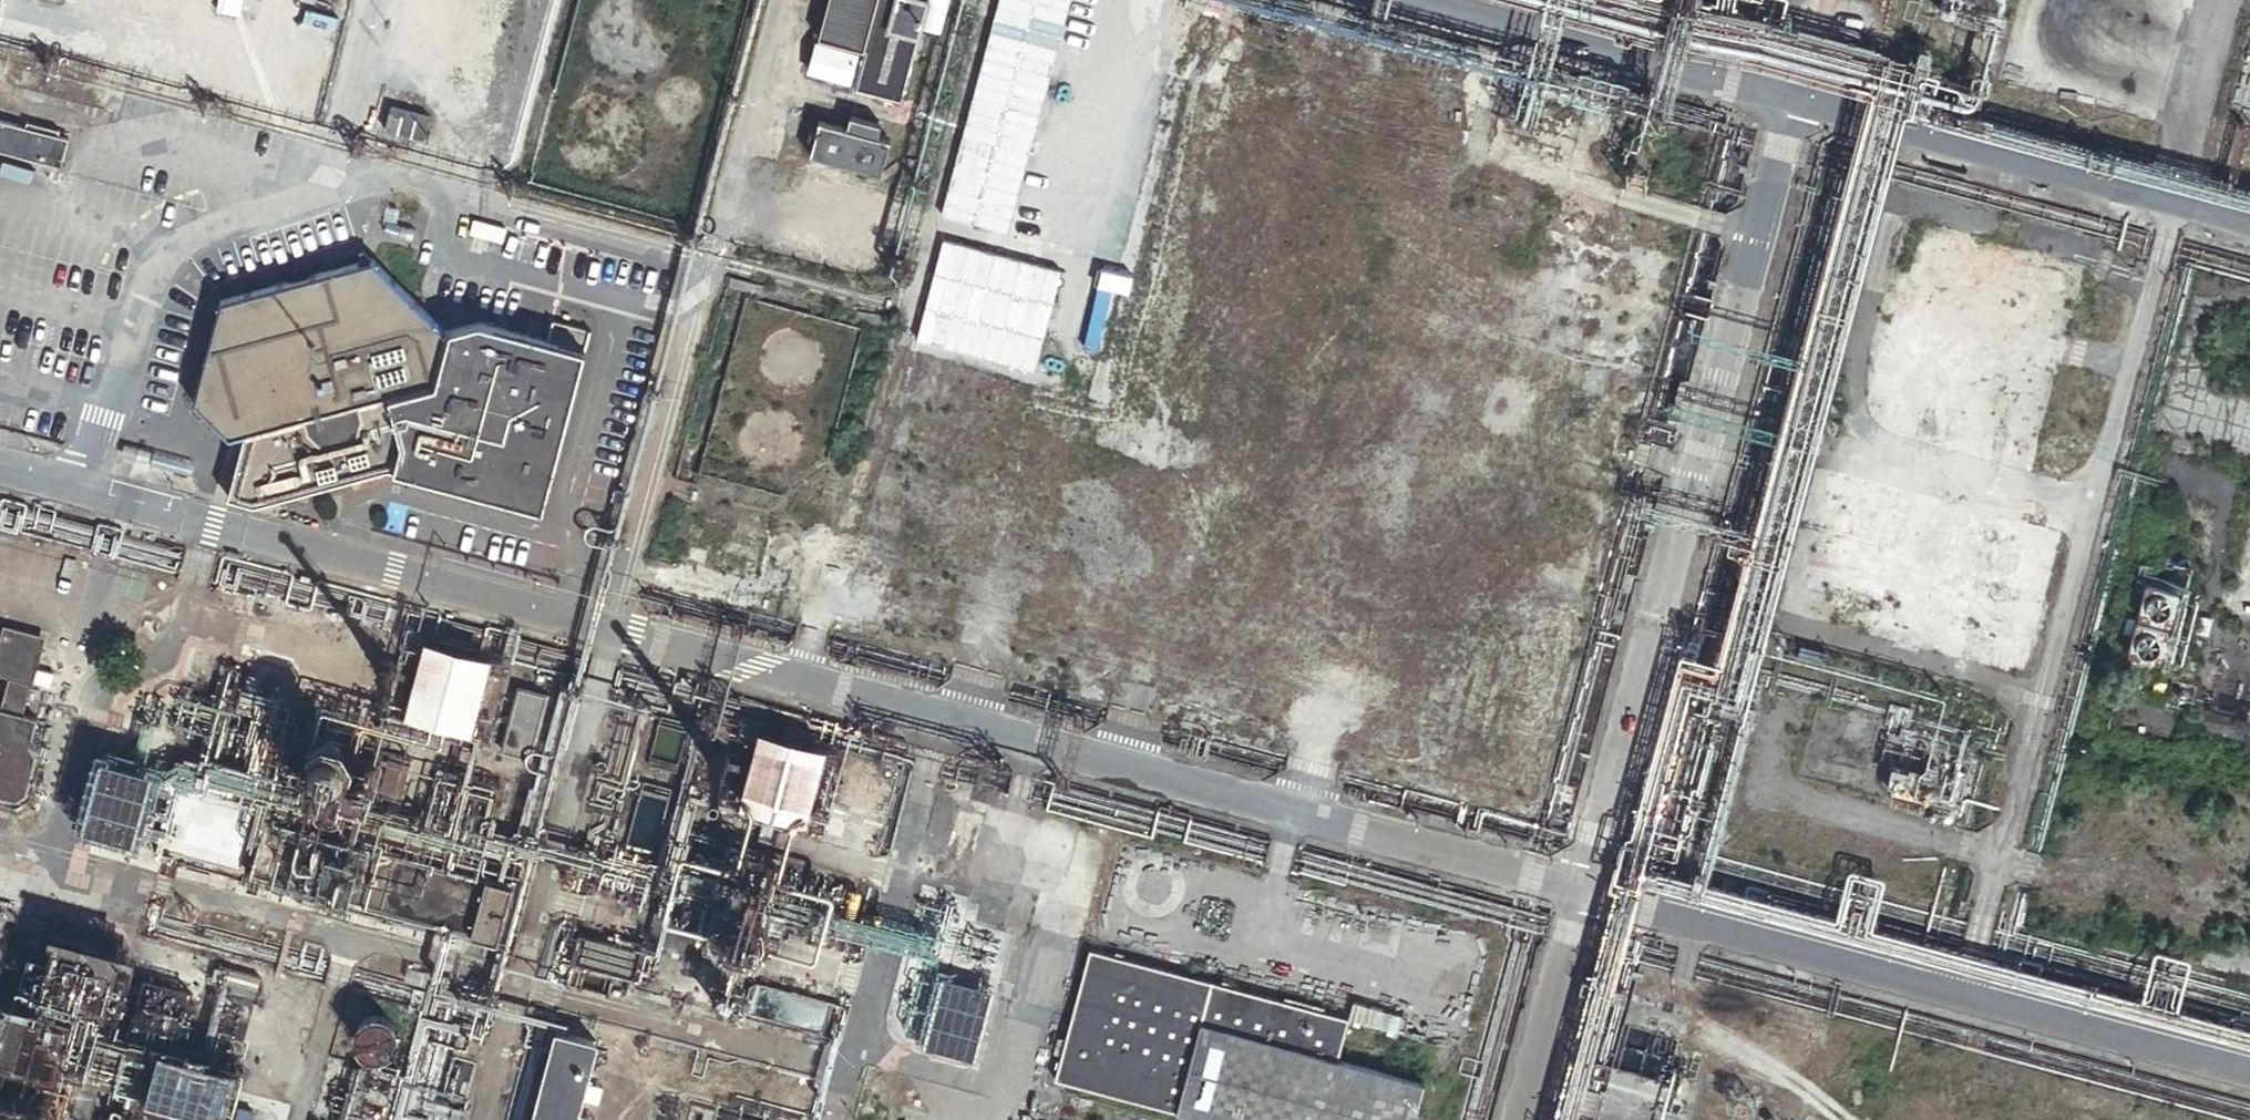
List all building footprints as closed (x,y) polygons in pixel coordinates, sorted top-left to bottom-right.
[(810,73),(855,84),(854,90),(899,101),(917,26),(941,31),(948,0),(828,0),(810,73)] [(424,116),(384,107),(379,131),(419,140),(424,116)] [(815,120),(806,157),(879,174),(887,140),(877,137),(880,123),(848,115),(845,127),(815,120)] [(56,167),(64,138),(53,135),(55,130),(21,121),(20,126),(0,121),(0,152),(56,167)] [(2240,169),(2249,171),(2249,132),(2240,169)] [(543,508),(582,351),(477,325),(440,333),(368,261),(216,302),(191,402),(225,438),(243,433),(226,497),(252,504),(381,468),(543,508)] [(1628,399),(1629,395),(1628,392),(1626,390),(1623,388),(1620,387),(1617,388),(1614,389),(1612,392),(1612,395),(1612,398),(1613,401),(1615,403),(1618,404),(1621,404),(1624,403),(1627,401),(1628,399)] [(2163,664),(2180,592),(2145,583),(2127,656),(2163,664)] [(15,805),(26,797),(35,759),(30,749),(37,721),(17,716),(25,683),(31,685),(43,637),(2,626),(0,632),(0,676),(7,678),(0,706),(0,801),(15,805)] [(498,664),(433,645),(411,721),(477,740),(498,664)] [(525,755),(540,699),(519,693),(504,749),(525,755)] [(834,757),(763,737),(744,803),(815,823),(834,757)] [(155,780),(110,768),(92,838),(138,850),(155,780)] [(509,886),(262,820),(247,876),(493,942),(509,886)] [(1054,1079),(1206,1119),(1410,1119),(1420,1083),(1335,1060),(1346,1020),(1088,951),(1054,1079)] [(0,1003),(0,1056),(10,1059),(23,1009),(0,1003)] [(393,1038),(393,1033),(392,1028),(390,1023),(387,1019),(382,1015),(377,1013),(372,1013),(366,1013),(361,1015),(357,1019),(353,1023),(351,1028),(350,1033),(350,1038),(352,1044),(355,1048),(359,1052),(363,1055),(369,1056),(374,1056),(379,1055),(384,1052),(388,1049),(391,1044),(393,1038)] [(556,1035),(535,1119),(572,1119),(577,1102),(590,1105),(595,1083),(583,1080),(592,1044),(556,1035)] [(227,1065),(156,1047),(143,1097),(214,1115),(227,1065)]
